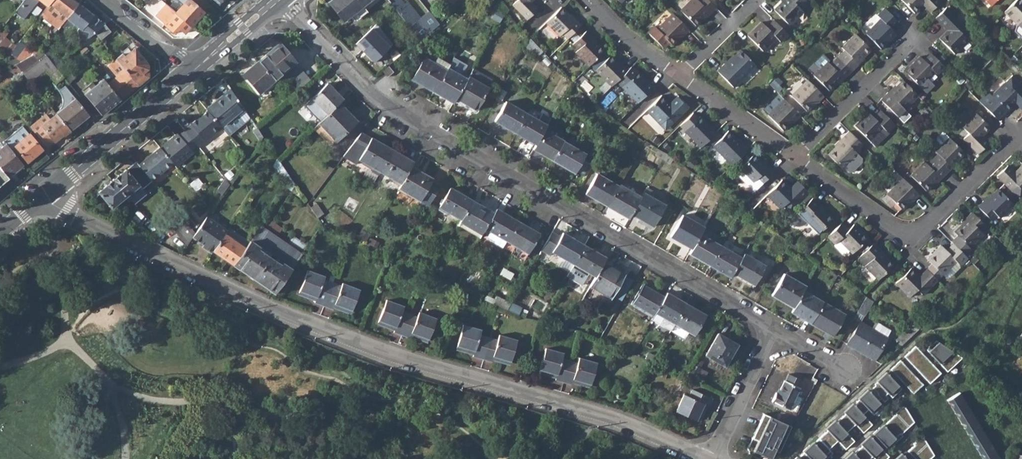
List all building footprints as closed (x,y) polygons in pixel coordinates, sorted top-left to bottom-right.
[(23,18),(39,0),(23,0),(14,11),(23,18)] [(58,29),(61,24),(66,18),(78,3),(75,0),(52,0),(47,6),(40,15),(58,29)] [(174,12),(182,3),(178,0),(173,0),(168,6),(174,12)] [(182,3),(174,12),(191,26),(204,12),(204,11),(207,7),(200,0),(178,0),(182,3)] [(365,8),(358,0),(331,0),(329,2),(346,24),(365,8)] [(365,8),(366,10),(379,0),(358,0),(365,8)] [(420,41),(439,25),(429,13),(421,19),(407,2),(404,5),(401,0),(387,0),(420,41)] [(529,21),(540,10),(533,3),(537,0),(520,0),(514,6),(529,21)] [(697,26),(710,13),(712,14),(718,8),(709,0),(693,0),(682,11),(697,26)] [(789,27),(804,13),(802,11),(809,4),(805,0),(786,0),(774,11),(789,27)] [(914,14),(923,5),(930,12),(941,1),(940,0),(901,0),(914,14)] [(1021,27),(1021,0),(1017,0),(1004,13),(1019,27),(1021,25),(1021,27)] [(66,18),(61,24),(64,26),(72,25),(73,23),(76,26),(78,37),(83,41),(95,32),(104,23),(78,3),(66,18)] [(155,17),(174,33),(179,28),(185,33),(191,26),(174,12),(168,6),(166,4),(155,17)] [(866,34),(881,50),(884,46),(896,35),(892,30),(900,23),(885,8),(878,16),(881,19),(866,34)] [(563,36),(568,41),(583,27),(577,21),(576,22),(562,9),(547,24),(561,38),(563,36)] [(938,40),(953,55),(967,41),(960,33),(965,28),(945,9),(935,19),(947,31),(938,40)] [(674,14),(657,30),(654,27),(648,34),(664,49),(670,43),(673,45),(683,35),(684,37),(691,30),(674,14)] [(748,37),(763,53),(777,39),(781,43),(788,36),(775,22),(767,29),(762,24),(748,37)] [(95,32),(101,39),(110,31),(104,23),(95,32)] [(375,62),(396,43),(377,23),(357,42),(375,62)] [(577,54),(590,68),(606,52),(593,39),(594,38),(588,32),(574,47),(579,52),(577,54)] [(9,53),(19,41),(10,34),(6,38),(0,33),(0,46),(9,53)] [(837,58),(851,72),(859,65),(858,64),(871,50),(855,35),(842,48),(845,51),(837,58)] [(527,44),(538,55),(545,49),(531,36),(527,44)] [(19,61),(34,54),(19,41),(9,53),(19,61)] [(41,50),(54,66),(59,61),(46,44),(41,50)] [(258,62),(274,81),(282,74),(294,64),(295,63),(279,44),(258,62)] [(125,68),(138,84),(149,76),(148,64),(135,48),(125,56),(122,53),(117,58),(125,68)] [(50,70),(55,66),(54,66),(41,50),(34,54),(19,61),(15,63),(21,70),(22,71),(39,57),(50,70)] [(718,72),(734,89),(756,67),(741,52),(726,67),(725,65),(718,72)] [(904,72),(920,88),(935,73),(936,74),(943,68),(930,54),(924,61),(920,57),(908,68),(904,72)] [(411,79),(433,92),(447,69),(448,66),(449,65),(436,57),(433,63),(423,57),(411,79)] [(597,72),(612,88),(629,71),(624,66),(623,67),(612,57),(597,72)] [(106,83),(120,99),(138,84),(125,68),(117,58),(108,65),(116,75),(106,83)] [(814,76),(829,92),(842,79),(844,80),(851,72),(837,58),(830,65),(827,62),(814,76)] [(55,66),(68,82),(74,77),(61,60),(59,61),(54,66),(55,66)] [(242,75),(258,94),(274,81),(258,62),(242,75)] [(21,70),(15,63),(0,75),(0,87),(21,70)] [(294,64),(282,74),(297,92),(310,81),(294,64)] [(383,71),(388,76),(394,71),(389,66),(383,71)] [(448,66),(447,69),(466,80),(468,77),(448,66)] [(455,98),(466,80),(447,69),(433,92),(453,103),(455,98)] [(466,80),(455,98),(475,109),(491,81),(472,70),(468,77),(466,80)] [(623,89),(639,105),(656,88),(650,83),(649,84),(638,74),(623,89)] [(84,93),(101,114),(120,99),(106,83),(103,78),(84,93)] [(792,97),(806,112),(817,102),(818,103),(824,98),(808,81),(792,97)] [(881,100),(895,115),(901,108),(904,111),(918,96),(903,81),(890,95),(888,93),(881,100)] [(1016,103),(1021,110),(1021,89),(1018,85),(1013,90),(1006,82),(992,96),(988,92),(978,102),(997,120),(1006,111),(1007,112),(1016,103)] [(342,100),(327,84),(303,105),(318,122),(326,114),(340,103),(342,100)] [(221,127),(222,129),(244,110),(229,89),(206,109),(207,111),(221,127)] [(608,108),(617,94),(609,89),(600,103),(608,108)] [(908,115),(922,101),(918,96),(904,111),(906,113),(908,115)] [(647,113),(660,127),(668,119),(673,124),(688,109),(678,99),(670,106),(663,97),(647,113)] [(56,113),(70,130),(89,115),(75,98),(56,113)] [(768,116),(783,131),(794,120),(796,122),(801,117),(785,100),(768,116)] [(493,121),(515,133),(526,114),(504,101),(493,121)] [(356,122),(340,103),(326,114),(318,122),(335,142),(356,122)] [(899,120),(906,113),(904,111),(901,108),(895,115),(899,120)] [(197,146),(198,146),(221,127),(207,111),(201,116),(197,119),(195,117),(189,123),(190,125),(184,130),(197,146)] [(868,114),(854,128),(869,143),(874,148),(888,135),(887,133),(895,125),(881,111),(873,119),(868,114)] [(964,139),(979,154),(989,144),(982,137),(991,127),(976,112),(962,126),(969,134),(964,139)] [(46,147),(62,134),(64,135),(70,130),(56,113),(49,119),(45,114),(30,127),(46,147)] [(515,133),(535,145),(544,129),(550,119),(541,114),(537,120),(526,114),(515,133)] [(686,133),(702,149),(709,143),(717,134),(718,133),(712,126),(711,128),(701,118),(686,133)] [(665,132),(673,124),(668,119),(660,127),(665,132)] [(22,154),(34,170),(49,157),(22,126),(4,141),(7,144),(18,157),(22,154)] [(563,141),(544,129),(535,145),(532,149),(552,160),(563,141)] [(170,142),(161,150),(172,163),(175,167),(193,152),(191,151),(197,146),(184,130),(178,135),(177,133),(169,140),(170,142)] [(828,155),(843,171),(845,170),(848,173),(851,173),(862,163),(862,159),(856,154),(864,146),(849,131),(841,140),(842,141),(828,155)] [(933,159),(947,173),(952,168),(951,166),(964,153),(943,132),(937,139),(937,141),(942,146),(936,152),(938,154),(933,159)] [(359,160),(380,173),(393,151),(372,138),(362,133),(343,157),(356,165),(359,160)] [(728,133),(722,139),(717,134),(709,143),(733,167),(749,151),(744,145),(742,146),(728,133)] [(169,140),(159,148),(161,150),(170,142),(169,140)] [(584,154),(563,141),(552,160),(573,173),(575,171),(583,176),(590,164),(581,159),(584,154)] [(7,144),(0,149),(0,166),(9,177),(24,165),(18,157),(7,144)] [(138,164),(151,180),(172,163),(161,150),(159,148),(138,164)] [(380,173),(401,185),(412,167),(414,163),(393,151),(380,173)] [(736,174),(755,193),(775,173),(769,168),(768,169),(754,156),(736,174)] [(272,166),(284,174),(286,172),(277,159),(272,166)] [(941,179),(947,173),(933,159),(927,164),(925,162),(911,176),(926,191),(939,177),(941,179)] [(112,181),(126,197),(139,186),(143,189),(153,181),(151,180),(138,164),(137,162),(112,181)] [(1014,171),(1007,165),(996,176),(1018,197),(1021,193),(1021,163),(1014,171)] [(9,177),(0,166),(0,184),(9,177)] [(417,205),(427,211),(441,187),(431,182),(432,180),(412,167),(401,185),(399,189),(420,201),(417,205)] [(606,206),(618,185),(596,173),(584,193),(606,206)] [(920,195),(903,178),(887,194),(883,198),(891,206),(895,202),(902,210),(913,200),(914,201),(920,195)] [(98,192),(112,209),(126,197),(112,181),(98,192)] [(287,188),(301,197),(302,195),(292,181),(287,188)] [(767,196),(781,210),(788,203),(793,208),(807,194),(796,183),(790,189),(782,181),(767,196)] [(630,214),(640,197),(618,184),(618,185),(606,206),(627,219),(630,214)] [(449,214),(461,221),(472,202),(451,189),(439,211),(448,216),(449,214)] [(977,207),(991,221),(996,215),(999,218),(1013,204),(997,189),(984,203),(982,201),(977,207)] [(630,214),(652,226),(664,205),(643,193),(640,197),(630,214)] [(807,225),(818,236),(833,221),(819,207),(820,206),(813,199),(788,224),(795,229),(804,227),(807,225)] [(461,221),(460,223),(482,236),(486,230),(494,215),(472,202),(461,221)] [(1002,217),(1006,221),(1016,212),(1012,208),(1002,217)] [(494,215),(486,230),(491,233),(486,240),(503,249),(507,242),(518,223),(497,211),(494,215)] [(167,221),(187,245),(193,238),(196,233),(177,212),(167,221)] [(971,251),(969,248),(983,234),(980,231),(985,227),(971,212),(966,218),(967,219),(954,233),(957,236),(951,242),(954,244),(966,256),(971,251)] [(669,237),(690,249),(699,234),(703,228),(681,215),(669,237)] [(193,238),(203,245),(202,247),(212,254),(214,251),(225,234),(228,231),(207,217),(196,233),(193,238)] [(267,218),(261,227),(275,236),(281,227),(267,218)] [(479,241),(482,236),(460,223),(457,228),(479,241)] [(507,242),(528,254),(539,235),(518,223),(507,242)] [(838,242),(852,256),(867,240),(853,226),(848,231),(841,225),(827,239),(835,246),(838,242)] [(281,240),(275,236),(261,227),(250,242),(250,243),(246,248),(234,265),(255,279),(281,240)] [(225,234),(214,251),(234,265),(246,248),(250,243),(250,242),(229,228),(228,231),(225,234)] [(551,253),(573,266),(584,246),(562,234),(559,238),(551,233),(540,253),(548,257),(551,253)] [(720,246),(699,234),(690,249),(688,253),(709,265),(720,246)] [(293,236),(287,245),(302,254),(307,246),(293,236)] [(275,293),(302,254),(287,245),(281,240),(255,279),(275,293)] [(864,267),(878,281),(893,266),(880,253),(881,252),(873,244),(859,258),(866,265),(864,267)] [(942,276),(957,262),(960,265),(967,258),(966,256),(954,244),(946,251),(941,246),(927,260),(933,265),(926,272),(936,282),(942,276)] [(586,273),(594,278),(603,263),(606,258),(584,246),(573,266),(586,273)] [(732,273),(740,258),(720,246),(709,265),(729,277),(732,273)] [(732,273),(753,286),(764,267),(743,254),(740,258),(732,273)] [(961,266),(960,265),(957,262),(942,276),(947,281),(961,266)] [(625,275),(603,263),(594,278),(592,283),(589,287),(611,299),(625,275)] [(314,302),(323,306),(332,282),(323,279),(324,277),(307,270),(299,293),(308,296),(308,294),(316,297),(314,302)] [(895,286),(909,299),(917,292),(922,296),(936,282),(926,272),(926,271),(919,278),(911,270),(895,286)] [(594,278),(586,273),(583,278),(592,283),(594,278)] [(771,295),(793,308),(803,291),(805,286),(783,274),(771,295)] [(341,286),(332,282),(323,306),(332,310),(334,305),(341,307),(341,309),(350,313),(359,290),(342,284),(341,286)] [(642,285),(631,303),(653,316),(655,314),(664,298),(642,285)] [(822,302),(803,291),(793,308),(790,312),(810,323),(822,302)] [(664,298),(655,314),(674,325),(686,304),(667,294),(664,298)] [(493,304),(507,310),(511,303),(497,296),(493,304)] [(393,333),(401,336),(410,314),(402,311),(404,307),(387,300),(378,322),(388,326),(388,324),(395,327),(393,333)] [(810,323),(831,335),(844,314),(822,302),(810,323)] [(507,310),(519,315),(522,308),(511,303),(507,310)] [(652,319),(653,316),(631,303),(630,307),(652,319)] [(674,325),(693,336),(705,316),(686,304),(674,325)] [(416,317),(410,314),(401,336),(409,339),(411,333),(418,336),(417,337),(427,341),(435,319),(418,312),(416,317)] [(847,344),(874,360),(888,338),(860,322),(847,344)] [(473,356),(484,359),(489,338),(479,335),(480,330),(463,326),(456,349),(465,351),(466,349),(474,351),(473,356)] [(705,356),(724,367),(737,346),(718,335),(705,356)] [(498,341),(489,338),(484,359),(492,362),(493,357),(501,359),(501,361),(510,364),(516,341),(499,336),(498,341)] [(935,340),(926,350),(947,372),(962,358),(935,340)] [(915,346),(905,356),(929,383),(940,373),(915,346)] [(554,380),(562,382),(568,361),(561,359),(562,354),(545,349),(538,372),(548,375),(548,373),(556,375),(554,380)] [(576,363),(568,361),(562,382),(571,385),(572,379),(581,382),(580,384),(589,387),(596,364),(578,358),(576,363)] [(900,361),(890,369),(913,394),(922,385),(900,361)] [(901,389),(886,373),(877,382),(878,383),(872,388),(884,402),(888,398),(885,395),(887,393),(891,398),(901,389)] [(772,400),(789,409),(796,394),(799,388),(798,387),(801,380),(789,374),(785,381),(784,380),(778,392),(776,391),(772,400)] [(676,412),(698,421),(702,413),(700,412),(703,404),(709,407),(712,399),(692,390),(689,397),(683,395),(676,412)] [(794,458),(821,458),(826,458),(832,453),(829,449),(836,443),(834,441),(835,439),(845,449),(853,441),(846,433),(853,427),(851,424),(852,423),(862,433),(872,424),(862,414),(867,410),(873,415),(882,406),(868,391),(856,402),(857,403),(854,405),(853,404),(843,413),(844,414),(836,422),(835,421),(818,437),(819,438),(809,447),(808,446),(802,452),(803,453),(797,458),(796,457),(794,458)] [(825,391),(821,392),(820,393),(819,397),(819,400),(823,403),(826,402),(830,398),(829,394),(825,391)] [(959,393),(947,400),(984,458),(999,458),(959,393)] [(803,398),(796,394),(789,409),(796,412),(803,398)] [(819,401),(815,401),(814,402),(811,405),(812,410),(816,413),(820,413),(823,409),(823,405),(819,401)] [(906,409),(903,406),(895,413),(896,414),(881,429),(880,427),(873,433),(885,446),(891,441),(894,444),(902,436),(900,433),(904,429),(905,430),(914,422),(906,409)] [(779,452),(792,426),(763,413),(747,448),(750,455),(759,458),(770,458),(774,450),(779,452)] [(870,458),(867,457),(869,455),(873,458),(886,458),(888,456),(870,437),(860,446),(861,447),(853,454),(852,453),(845,458),(870,458)] [(922,437),(908,451),(915,458),(929,458),(933,456),(922,437)]
